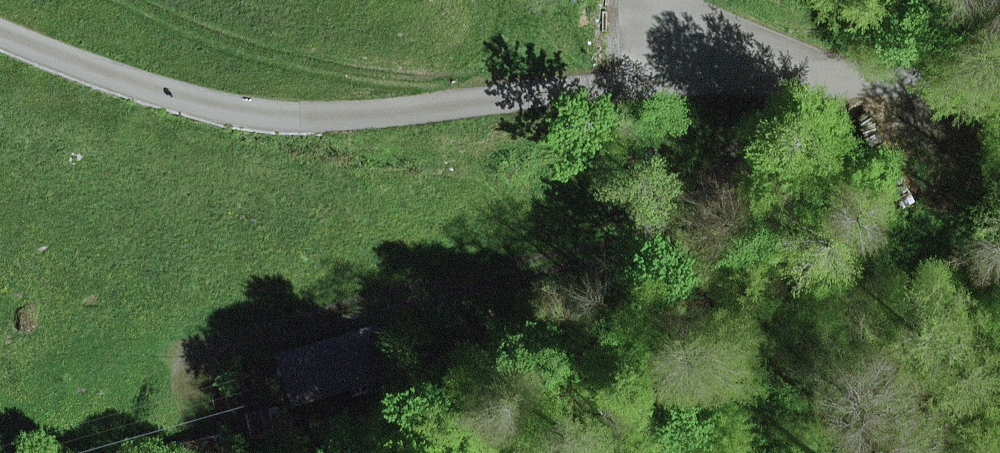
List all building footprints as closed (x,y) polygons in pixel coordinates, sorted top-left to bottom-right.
[(319,395),(395,372),(381,329),(305,351),(312,373),(319,395)]
